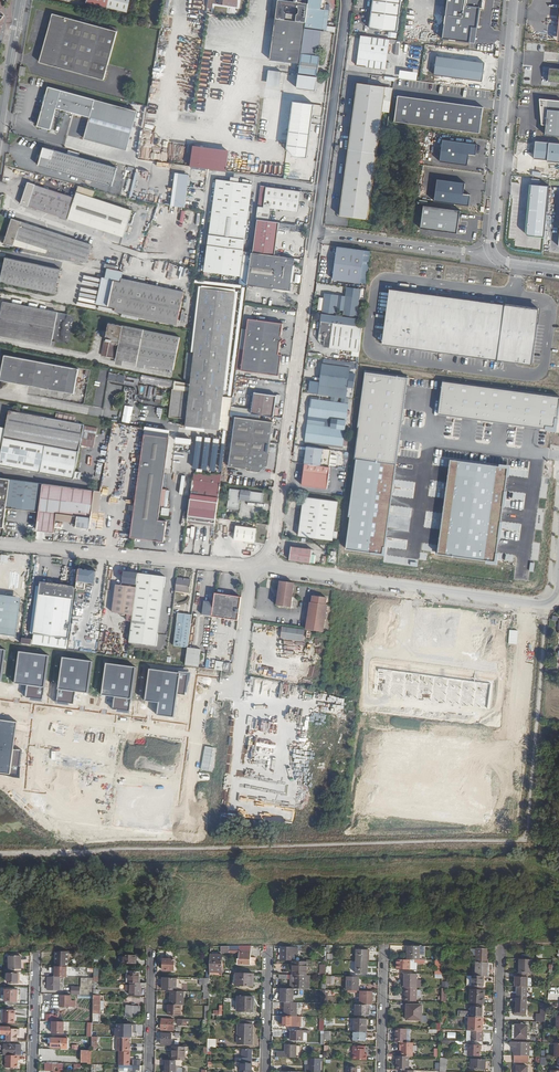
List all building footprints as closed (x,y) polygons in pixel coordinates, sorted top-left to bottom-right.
[(130,0),(87,0),(86,2),(127,12),(130,0)] [(308,3),(299,2),(299,0),(295,0),(294,1),(285,0),(278,0),(270,60),(300,64),(301,54),(305,28),(308,3)] [(305,28),(320,30),(326,31),(329,10),(324,9),(326,1),(325,0),(309,0),(308,3),(305,28)] [(397,31),(401,0),(373,0),(369,28),(397,31)] [(474,44),(480,0),(446,0),(440,39),(474,44)] [(117,31),(109,29),(53,13),(39,62),(104,80),(117,31)] [(316,56),(320,30),(305,28),(301,54),(316,56)] [(386,70),(389,43),(395,44),(396,40),(361,35),(357,66),(386,70)] [(301,54),(299,74),(317,77),(320,56),(316,56),(301,54)] [(482,63),(435,56),(432,74),(480,81),(482,63)] [(551,68),(550,81),(558,82),(558,69),(551,68)] [(264,85),(278,87),(280,72),(267,70),(264,85)] [(386,87),(357,83),(349,149),(377,153),(386,87)] [(137,111),(48,87),(38,126),(51,130),(54,117),(59,118),(61,109),(90,117),(84,139),(127,150),(137,111)] [(481,108),(396,96),(393,121),(477,133),(481,108)] [(558,137),(558,102),(538,99),(540,125),(544,125),(543,135),(558,137)] [(284,155),(307,157),(311,109),(317,109),(317,105),(289,102),(284,155)] [(440,139),(472,144),(472,139),(441,134),(440,139)] [(477,145),(441,140),(438,162),(466,166),(467,155),(476,156),(477,145)] [(535,141),(534,159),(547,160),(547,162),(558,163),(558,143),(535,141)] [(187,167),(225,172),(228,151),(190,146),(187,167)] [(112,186),(117,168),(43,147),(38,165),(112,186)] [(377,153),(349,149),(340,216),(368,219),(377,153)] [(177,173),(172,206),(183,208),(188,175),(177,173)] [(252,184),(217,179),(206,254),(206,259),(204,271),(240,276),(243,251),(252,184)] [(436,179),(432,202),(467,207),(469,196),(462,195),(463,183),(436,179)] [(94,191),(78,186),(75,198),(35,185),(35,184),(28,182),(21,204),(28,206),(68,219),(123,237),(132,210),(92,197),(94,191)] [(524,236),(542,238),(546,186),(529,185),(524,236)] [(261,186),(256,219),(269,221),(270,208),(298,212),(300,191),(261,186)] [(422,206),(419,229),(454,234),(457,211),(422,206)] [(14,245),(16,239),(47,249),(87,262),(93,245),(12,218),(4,243),(13,246),(14,245)] [(277,249),(276,247),(274,246),(274,242),(276,243),(279,222),(269,221),(257,219),(253,252),(273,255),(273,251),(274,251),(275,251),(276,250),(277,249)] [(46,253),(47,249),(16,239),(14,245),(46,253)] [(359,283),(364,250),(337,246),(333,279),(359,283)] [(247,285),(251,252),(243,251),(240,276),(247,285)] [(253,252),(252,252),(251,252),(247,285),(290,291),(295,258),(273,255),(253,252)] [(55,294),(60,269),(6,257),(0,282),(55,294)] [(114,281),(114,280),(103,277),(97,304),(108,307),(108,305),(114,281)] [(522,285),(532,286),(532,278),(522,277),(522,285)] [(121,282),(183,296),(184,292),(122,278),(121,282)] [(114,281),(108,305),(109,306),(115,308),(178,321),(183,296),(121,282),(114,281)] [(186,426),(219,430),(235,292),(202,288),(192,371),(191,377),(190,391),(172,389),(169,417),(186,419),(186,426)] [(537,311),(387,290),(380,344),(529,365),(537,311)] [(360,298),(346,296),(343,317),(335,316),(338,295),(324,294),(321,321),(356,326),(360,298)] [(346,296),(338,295),(335,316),(343,317),(346,296)] [(68,345),(74,316),(3,302),(0,316),(0,335),(51,345),(52,341),(55,342),(68,345)] [(115,311),(177,325),(178,321),(115,308),(115,311)] [(284,339),(281,336),(283,323),(248,319),(241,371),(279,376),(282,354),(279,354),(280,342),(284,339)] [(356,326),(321,321),(319,334),(323,334),(323,335),(323,336),(324,337),(323,347),(359,351),(362,326),(356,326)] [(180,337),(109,323),(102,356),(173,370),(180,337)] [(78,369),(5,355),(0,379),(0,380),(74,394),(78,369)] [(346,398),(350,368),(323,364),(318,394),(332,396),(346,398)] [(122,383),(124,376),(109,372),(107,379),(122,383)] [(394,465),(406,378),(365,372),(353,459),(394,465)] [(440,382),(436,415),(556,432),(558,409),(558,399),(440,382)] [(254,392),(251,413),(260,415),(273,417),(276,396),(254,392)] [(324,426),(309,424),(308,426),(306,441),(343,446),(343,445),(344,437),(348,404),(311,399),(309,414),(311,416),(325,418),(332,419),(331,427),(324,426)] [(9,410),(6,428),(2,447),(0,457),(0,465),(74,479),(80,445),(81,445),(82,445),(90,447),(94,447),(97,428),(84,425),(84,424),(75,423),(76,417),(56,413),(55,419),(9,410)] [(248,418),(235,417),(229,466),(261,470),(267,466),(273,422),(260,420),(260,415),(251,413),(248,413),(248,418)] [(309,414),(308,426),(309,424),(324,426),(325,418),(311,416),(309,414)] [(169,438),(170,432),(145,428),(144,434),(169,438)] [(194,434),(191,469),(207,470),(206,471),(220,472),(223,442),(224,432),(216,432),(216,436),(194,434)] [(158,520),(169,437),(169,438),(144,434),(131,537),(156,540),(157,536),(164,537),(166,521),(158,520)] [(173,443),(189,445),(189,438),(173,436),(173,443)] [(332,450),(307,446),(306,452),(305,452),(304,453),(303,456),(305,457),(305,458),(304,464),(329,467),(332,450)] [(187,455),(187,447),(174,447),(174,454),(187,455)] [(394,465),(353,459),(340,553),(382,558),(394,465)] [(513,467),(451,459),(440,558),(499,565),(513,467)] [(327,489),(330,467),(304,464),(302,485),(327,489)] [(7,500),(10,479),(0,478),(0,527),(4,527),(6,508),(7,500)] [(7,500),(6,508),(39,512),(43,483),(10,479),(7,500)] [(215,523),(221,483),(193,480),(188,520),(195,521),(195,522),(196,523),(199,524),(200,522),(203,523),(203,524),(206,524),(207,523),(208,522),(215,523)] [(43,483),(39,512),(37,530),(55,532),(56,520),(57,513),(78,516),(77,526),(90,528),(92,511),(95,490),(43,483)] [(262,502),(263,493),(230,489),(227,507),(238,509),(239,499),(262,502)] [(95,490),(92,511),(99,512),(102,492),(95,490)] [(338,501),(304,496),(299,535),(333,540),(338,501)] [(168,516),(169,509),(161,507),(160,514),(168,516)] [(57,513),(56,520),(73,523),(74,516),(57,513)] [(257,528),(235,525),(233,540),(255,542),(257,528)] [(333,552),(291,546),(289,560),(331,565),(333,552)] [(97,571),(79,569),(76,589),(84,590),(85,583),(95,584),(97,571)] [(122,583),(137,585),(138,574),(124,572),(122,583)] [(157,646),(159,634),(156,633),(162,587),(165,588),(166,577),(138,573),(138,574),(137,588),(135,596),(129,643),(157,646)] [(191,580),(177,578),(175,591),(190,593),(191,580)] [(295,583),(280,581),(279,591),(275,590),(274,596),(278,596),(277,606),(291,608),(295,583)] [(76,587),(40,582),(40,584),(41,584),(34,634),(33,634),(32,645),(68,650),(69,639),(68,639),(75,588),(76,589),(76,587)] [(135,596),(137,588),(116,585),(112,613),(133,615),(135,596)] [(159,634),(165,588),(162,587),(156,633),(159,634)] [(241,597),(215,594),(212,616),(212,617),(238,620),(241,597)] [(326,598),(312,596),(311,603),(310,603),(306,630),(323,632),(326,605),(325,605),(326,598)] [(212,616),(214,602),(205,601),(203,615),(212,616)] [(188,648),(192,615),(178,613),(174,646),(188,648)] [(302,641),(303,629),(280,626),(279,638),(302,641)] [(292,654),(294,647),(283,645),(281,652),(292,654)] [(201,650),(188,648),(186,666),(199,667),(201,650)] [(51,655),(21,651),(17,681),(22,682),(47,687),(51,655)] [(98,661),(65,658),(60,688),(84,693),(89,694),(98,661)] [(138,667),(109,664),(104,695),(110,696),(133,698),(138,667)] [(182,674),(151,670),(146,702),(153,702),(161,704),(160,716),(177,719),(182,674)] [(498,689),(383,673),(376,696),(493,711),(498,689)] [(249,677),(249,687),(262,688),(263,678),(249,677)] [(0,718),(0,772),(12,773),(18,730),(20,721),(0,718)] [(330,738),(334,723),(328,721),(324,736),(330,738)] [(221,730),(228,731),(228,726),(220,726),(219,730),(216,730),(216,738),(220,738),(221,730)] [(171,742),(130,736),(126,769),(168,776),(168,772),(171,742)] [(268,750),(269,743),(259,741),(257,748),(268,750)] [(291,811),(292,803),(283,802),(283,805),(288,806),(287,810),(291,811)] [(407,960),(410,960),(419,960),(419,952),(421,952),(421,946),(407,946),(407,959),(407,960)] [(300,951),(300,948),(282,947),(281,959),(292,959),(292,953),(297,953),(297,951),(300,951)] [(172,957),(173,948),(167,949),(166,957),(163,957),(163,958),(162,970),(174,971),(175,959),(175,957),(172,957)] [(237,963),(250,964),(250,957),(250,949),(250,948),(239,948),(239,949),(239,958),(237,958),(237,963)] [(357,961),(368,961),(368,949),(357,948),(357,961)] [(476,962),(487,963),(488,949),(487,949),(477,949),(476,949),(476,962)] [(68,952),(55,952),(55,967),(67,967),(68,952)] [(123,955),(122,964),(135,964),(136,956),(123,955)] [(222,955),(210,955),(210,963),(210,964),(210,973),(222,973),(222,955)] [(20,969),(20,956),(8,957),(8,970),(20,969)] [(396,959),(396,968),(410,969),(410,960),(407,960),(407,959),(396,959)] [(531,973),(531,959),(520,959),(519,973),(528,973),(531,973)] [(307,960),(293,960),(293,974),(294,974),(306,975),(307,975),(307,960)] [(368,973),(368,961),(357,961),(357,973),(368,973)] [(487,976),(487,963),(476,962),(475,976),(483,976),(487,976)] [(20,979),(20,973),(7,972),(7,982),(18,983),(18,979),(20,979)] [(130,983),(138,983),(139,973),(127,973),(127,983),(130,983)] [(235,973),(235,986),(253,986),(253,974),(235,973)] [(416,974),(404,973),(404,987),(416,988),(416,980),(416,974)] [(527,986),(528,973),(519,973),(517,973),(517,977),(515,976),(515,986),(517,986),(527,986)] [(294,974),(294,988),(306,989),(306,975),(294,974)] [(359,991),(359,977),(348,976),(347,990),(359,991)] [(483,986),(483,976),(475,976),(472,976),(472,986),(472,989),(472,990),(478,990),(479,986),(483,986)] [(60,991),(60,977),(48,977),(48,991),(60,991)] [(162,978),(162,989),(182,990),(182,983),(176,983),(177,979),(162,978)] [(204,992),(209,992),(209,978),(206,978),(199,978),(199,986),(203,986),(203,992),(204,992)] [(146,987),(146,983),(138,983),(130,983),(129,987),(125,987),(125,991),(129,991),(129,995),(140,995),(140,987),(146,987)] [(69,994),(78,995),(79,987),(71,985),(69,994)] [(527,998),(527,986),(517,986),(517,998),(525,998),(527,998)] [(281,987),(281,1001),(284,1001),(293,1002),(293,988),(291,988),(281,987)] [(403,1001),(416,1001),(416,988),(404,987),(403,1001)] [(4,990),(4,1001),(16,1002),(17,990),(4,990)] [(483,1004),(484,1004),(484,999),(482,999),(483,990),(478,990),(472,990),(471,1003),(483,1004)] [(183,1005),(184,992),(170,991),(170,1005),(181,1005),(183,1005)] [(369,1005),(372,1005),(372,995),(370,995),(371,991),(360,991),(360,994),(360,1004),(362,1004),(369,1005)] [(70,1002),(71,997),(60,997),(59,1007),(74,1008),(75,1002),(70,1002)] [(238,997),(237,1011),(252,1012),(253,997),(238,997)] [(526,1014),(527,998),(525,998),(517,998),(516,1008),(516,1011),(519,1011),(519,1014),(526,1014)] [(296,1016),(297,1016),(297,1002),(293,1002),(284,1001),(284,1015),(292,1016),(296,1016)] [(482,1017),(483,1004),(471,1003),(471,1011),(460,1011),(460,1012),(458,1012),(458,1016),(469,1017),(482,1017)] [(545,1021),(546,1015),(547,1005),(541,1003),(540,1017),(537,1017),(537,1021),(545,1021)] [(140,1017),(135,1016),(136,1005),(126,1004),(125,1015),(130,1016),(129,1020),(140,1021),(140,1017)] [(369,1015),(369,1005),(362,1004),(360,1004),(355,1004),(355,1014),(369,1015)] [(422,1005),(407,1004),(407,1014),(406,1014),(406,1020),(421,1020),(422,1005)] [(170,1005),(168,1005),(167,1015),(180,1015),(181,1005),(170,1005)] [(3,1023),(15,1023),(15,1010),(3,1010),(3,1023)] [(210,1014),(210,1019),(214,1019),(214,1017),(217,1017),(218,1011),(213,1011),(213,1014),(210,1014)] [(284,1015),(282,1015),(282,1025),(291,1025),(291,1026),(295,1026),(296,1016),(292,1016),(284,1015)] [(469,1031),(470,1031),(482,1031),(482,1017),(469,1017),(469,1023),(469,1031)] [(354,1018),(354,1032),(366,1033),(366,1019),(354,1018)] [(330,1039),(330,1031),(323,1031),(323,1025),(332,1025),(332,1019),(319,1019),(320,1044),(323,1044),(323,1039),(330,1039)] [(161,1030),(173,1031),(173,1020),(161,1020),(161,1030)] [(64,1022),(51,1022),(51,1027),(52,1027),(52,1034),(64,1034),(64,1022)] [(116,1028),(115,1038),(117,1038),(129,1038),(132,1038),(132,1024),(117,1024),(117,1028),(116,1028)] [(252,1025),(251,1025),(239,1025),(238,1025),(237,1044),(252,1045),(252,1025)] [(406,1042),(407,1029),(395,1028),(395,1042),(399,1042),(406,1042)] [(526,1038),(527,1028),(515,1028),(515,1038),(526,1038)] [(6,1029),(6,1042),(17,1042),(17,1029),(6,1029)] [(303,1030),(291,1030),(291,1040),(303,1040),(303,1030)] [(482,1041),(483,1031),(482,1031),(470,1031),(470,1041),(482,1041)] [(175,1032),(172,1032),(172,1034),(161,1033),(160,1044),(171,1045),(172,1036),(180,1037),(180,1033),(179,1032),(175,1032)] [(366,1033),(354,1032),(353,1040),(365,1041),(366,1033)] [(68,1039),(51,1038),(51,1039),(51,1044),(51,1048),(61,1048),(61,1050),(67,1050),(68,1039)] [(119,1052),(130,1052),(130,1044),(129,1044),(129,1038),(117,1038),(117,1051),(119,1052)] [(208,1047),(216,1048),(216,1039),(208,1039),(208,1041),(208,1047)] [(529,1055),(529,1042),(511,1041),(511,1046),(514,1046),(514,1055),(529,1055)] [(412,1057),(413,1043),(406,1042),(399,1042),(399,1048),(401,1048),(401,1050),(401,1056),(408,1057),(412,1057)] [(19,1056),(21,1056),(21,1045),(11,1044),(11,1045),(4,1045),(4,1055),(6,1055),(17,1056),(19,1056)] [(481,1049),(482,1045),(468,1044),(468,1058),(472,1058),(480,1059),(480,1049),(481,1049)] [(277,1052),(277,1057),(296,1058),(297,1046),(297,1045),(286,1045),(286,1052),(277,1052)] [(173,1046),(172,1060),(185,1060),(185,1047),(173,1046)] [(352,1060),(368,1060),(368,1054),(366,1054),(366,1046),(358,1046),(358,1047),(353,1047),(352,1060)] [(241,1062),(245,1063),(251,1063),(251,1059),(252,1050),(242,1049),(242,1058),(239,1058),(239,1062),(241,1062)] [(91,1051),(83,1050),(83,1062),(89,1063),(89,1065),(91,1065),(91,1051)] [(119,1052),(118,1065),(130,1066),(130,1052),(119,1052)] [(19,1060),(19,1056),(17,1056),(6,1055),(5,1068),(18,1068),(18,1060),(19,1060)] [(396,1070),(402,1070),(407,1070),(408,1057),(401,1056),(398,1056),(398,1065),(396,1065),(396,1070)] [(309,1071),(315,1071),(321,1071),(321,1060),(324,1060),(324,1059),(310,1058),(309,1071)] [(485,1069),(485,1059),(480,1059),(472,1058),(471,1069),(485,1069)] [(165,1071),(176,1071),(176,1061),(166,1061),(166,1066),(165,1071)] [(252,1063),(251,1063),(245,1063),(241,1062),(241,1071),(252,1071),(251,1071),(252,1063)]
